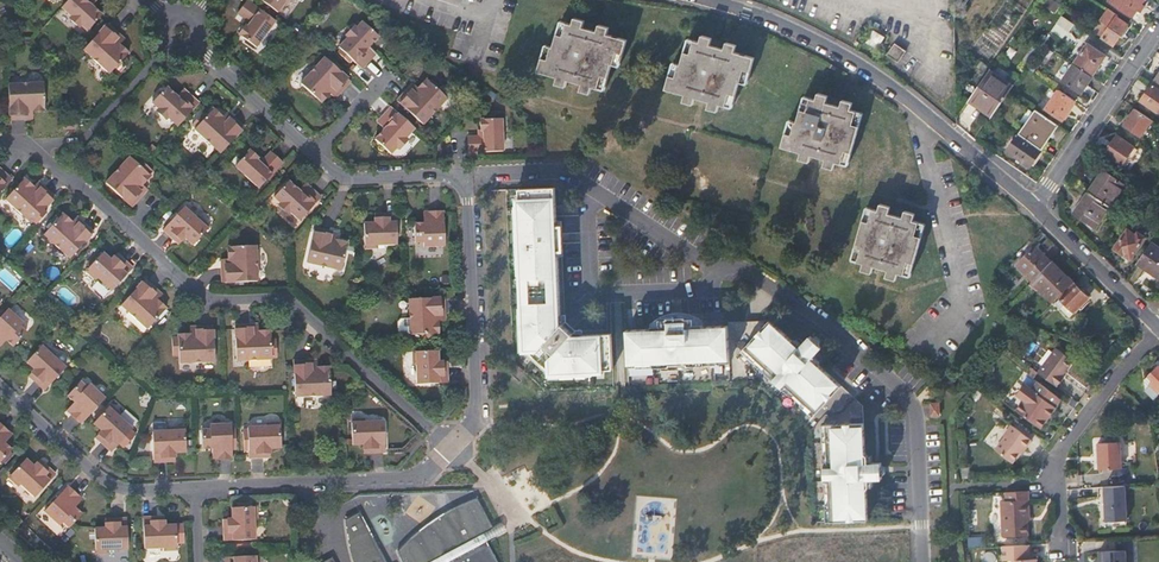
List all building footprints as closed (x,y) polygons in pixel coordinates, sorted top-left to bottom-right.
[(61,6),(71,14),(71,19),(77,25),(82,24),(88,30),(102,14),(92,5),(94,2),(91,0),(67,0),(61,6)] [(277,22),(249,0),(239,13),(252,23),(249,28),(247,26),(240,35),(258,49),(277,22)] [(278,12),(286,2),(290,1),(291,0),(262,0),(278,12)] [(1108,1),(1130,17),(1142,0),(1108,0),(1108,1)] [(1105,6),(1096,18),(1102,22),(1100,25),(1103,28),(1098,34),(1112,44),(1120,32),(1123,34),(1128,27),(1126,25),(1127,23),(1116,16),(1117,14),(1105,6)] [(1055,22),(1069,32),(1074,24),(1061,15),(1055,22)] [(547,59),(541,57),(537,71),(557,77),(555,83),(564,86),(567,80),(580,84),(579,90),(590,93),(591,87),(597,88),(601,75),(608,77),(611,65),(619,67),(623,54),(616,51),(620,38),(606,34),(607,27),(598,25),(596,31),(582,27),(584,20),(574,18),(572,24),(565,22),(562,35),(556,34),(553,47),(551,46),(547,59)] [(559,20),(556,34),(562,35),(565,22),(559,20)] [(349,38),(341,48),(343,49),(339,53),(353,66),(357,62),(364,69),(374,58),(369,53),(373,48),(371,46),(380,36),(365,21),(359,28),(354,29),(349,33),(349,38)] [(120,35),(107,23),(83,49),(109,74),(129,52),(120,44),(122,41),(118,37),(120,35)] [(872,31),(865,42),(875,47),(882,36),(872,31)] [(674,77),(668,75),(665,88),(683,94),(681,101),(692,104),(694,97),(708,102),(706,108),(716,111),(718,104),(725,106),(729,93),(735,95),(738,82),(746,84),(750,71),(744,70),(748,57),(734,52),(736,46),(726,42),(724,49),(709,45),(711,37),(702,35),(699,41),(693,40),(689,53),(683,52),(680,64),(678,63),(674,77)] [(616,51),(623,54),(626,40),(620,38),(616,51)] [(687,38),(683,52),(689,53),(693,40),(687,38)] [(1085,41),(1071,62),(1072,63),(1090,75),(1104,55),(1085,41)] [(893,43),(886,54),(897,61),(905,50),(893,43)] [(544,44),(541,57),(547,59),(551,46),(544,44)] [(326,57),(301,84),(321,103),(330,94),(333,97),(337,93),(339,95),(351,81),(344,74),(348,71),(333,57),(330,61),(326,57)] [(744,70),(750,71),(753,58),(748,57),(744,70)] [(672,62),(668,75),(674,77),(678,63),(672,62)] [(1079,92),(1090,75),(1072,63),(1061,79),(1079,92)] [(967,98),(990,115),(1008,90),(1011,86),(987,69),(967,98)] [(601,75),(597,88),(597,91),(603,93),(608,77),(601,75)] [(399,101),(424,125),(449,99),(429,80),(420,90),(417,87),(413,91),(410,88),(399,101)] [(8,83),(10,118),(27,118),(27,114),(34,114),(34,110),(45,110),(44,81),(8,83)] [(179,126),(201,103),(188,91),(183,96),(180,93),(177,95),(168,85),(153,101),(160,108),(159,112),(165,117),(169,116),(179,126)] [(1151,85),(1140,100),(1158,112),(1158,90),(1151,85)] [(1074,99),(1058,88),(1045,107),(1061,118),(1074,99)] [(790,134),(783,132),(780,145),(799,151),(797,159),(807,161),(809,154),(824,158),(822,166),(832,168),(834,161),(841,163),(845,150),(851,152),(858,126),(852,124),(856,111),(849,108),(851,102),(842,99),(839,106),(825,102),(827,95),(817,92),(815,100),(809,98),(805,111),(799,109),(795,122),(794,121),(790,134)] [(729,93),(725,106),(725,107),(731,109),(735,95),(729,93)] [(803,96),(799,109),(805,111),(809,98),(803,96)] [(222,153),(246,127),(234,116),(231,118),(227,114),(224,115),(216,107),(196,128),(222,153)] [(415,128),(392,107),(382,118),(387,123),(382,128),(384,130),(375,140),(390,154),(396,148),(401,148),(406,143),(406,138),(415,128)] [(1151,120),(1134,108),(1123,124),(1140,135),(1151,120)] [(1017,133),(1040,149),(1057,125),(1034,109),(1017,133)] [(852,124),(858,126),(862,113),(856,111),(852,124)] [(469,136),(469,153),(504,152),(503,120),(483,120),(483,131),(486,132),(485,136),(469,136)] [(787,120),(783,132),(790,134),(794,121),(787,120)] [(1029,166),(1040,149),(1017,133),(1006,149),(1029,166)] [(1116,135),(1103,154),(1123,169),(1136,149),(1116,135)] [(845,150),(841,163),(841,164),(847,166),(851,152),(845,150)] [(283,163),(271,153),(261,164),(258,161),(259,159),(250,151),(236,168),(259,189),(283,163)] [(130,157),(107,182),(133,206),(143,193),(141,192),(145,187),(142,184),(150,175),(148,173),(152,169),(137,157),(133,160),(130,157)] [(13,179),(2,168),(0,170),(0,192),(13,179)] [(1088,192),(1108,206),(1123,184),(1102,170),(1087,192),(1088,192)] [(6,199),(31,224),(56,198),(43,186),(42,186),(40,188),(37,184),(34,187),(25,178),(6,199)] [(291,213),(300,222),(322,199),(310,188),(305,193),(301,189),(299,191),(289,182),(274,197),(281,203),(281,207),(286,213),(291,213)] [(556,236),(561,236),(560,223),(556,223),(554,189),(520,191),(519,195),(516,196),(520,288),(523,288),(524,296),(523,297),(520,297),(523,352),(532,361),(535,359),(541,366),(539,368),(549,378),(602,377),(602,372),(612,372),(609,336),(581,338),(569,338),(561,330),(560,317),(557,258),(556,236)] [(1094,226),(1108,206),(1088,192),(1074,212),(1094,226)] [(867,222),(860,220),(853,245),(860,247),(857,261),(862,263),(861,270),(870,272),(872,265),(887,269),(885,276),(894,278),(896,272),(903,274),(907,261),(913,263),(920,236),(914,234),(918,220),(911,219),(913,213),(904,210),(902,217),(888,212),(889,206),(878,203),(877,210),(870,208),(867,222)] [(179,236),(182,240),(186,237),(194,245),(211,226),(202,217),(199,219),(184,206),(163,228),(175,240),(179,236)] [(864,207),(860,220),(867,222),(870,208),(864,207)] [(53,244),(70,260),(94,234),(81,221),(79,223),(75,220),(72,223),(62,214),(43,235),(53,244)] [(444,214),(428,214),(428,223),(424,223),(424,226),(415,226),(416,245),(424,245),(424,250),(445,249),(444,214)] [(398,216),(382,216),(382,220),(376,221),(376,226),(366,226),(367,251),(380,251),(380,248),(399,247),(398,216)] [(924,222),(918,220),(914,234),(920,236),(924,222)] [(319,264),(343,270),(349,242),(338,240),(338,236),(332,234),(333,232),(316,228),(309,261),(319,264)] [(1151,240),(1158,232),(1151,228),(1145,236),(1151,240)] [(1130,258),(1145,236),(1137,231),(1135,234),(1127,229),(1114,248),(1123,255),(1124,253),(1130,258)] [(1137,260),(1150,269),(1148,271),(1158,279),(1158,246),(1151,240),(1137,260)] [(229,258),(226,258),(226,264),(224,264),(224,281),(259,280),(258,245),(230,246),(229,258)] [(860,247),(853,245),(849,260),(856,262),(857,261),(860,247)] [(1016,264),(1032,280),(1050,261),(1033,245),(1016,264)] [(120,260),(116,256),(113,259),(104,252),(88,270),(97,279),(100,277),(114,290),(135,268),(123,257),(120,260)] [(907,261),(903,274),(903,276),(910,277),(913,263),(907,261)] [(1032,280),(1031,281),(1052,302),(1071,281),(1050,261),(1032,280)] [(146,279),(122,305),(148,329),(166,309),(157,300),(160,297),(156,293),(158,290),(146,279)] [(1073,283),(1055,303),(1068,316),(1087,297),(1073,283)] [(441,313),(445,313),(444,297),(409,298),(410,317),(410,332),(410,333),(422,333),(436,332),(438,332),(437,319),(442,319),(441,313)] [(0,318),(0,340),(1,338),(4,342),(7,339),(14,346),(27,332),(20,325),(22,322),(9,309),(0,318)] [(410,332),(410,317),(400,318),(398,321),(398,330),(401,332),(410,332)] [(569,338),(581,338),(580,333),(574,333),(565,325),(565,317),(560,317),(561,330),(569,338)] [(624,333),(626,371),(658,370),(658,373),(695,370),(695,367),(729,366),(727,328),(701,329),(701,326),(691,326),(684,327),(684,323),(666,323),(666,328),(658,328),(650,328),(650,332),(624,333)] [(741,353),(812,419),(841,388),(819,368),(817,364),(820,361),(815,356),(817,354),(805,343),(803,345),(797,340),(796,342),(790,342),(769,323),(769,324),(741,353)] [(255,325),(237,326),(239,361),(274,359),(274,331),(261,331),(260,328),(255,328),(255,325)] [(214,362),(213,327),(196,327),(196,330),(191,330),(190,335),(178,335),(179,362),(214,362)] [(809,339),(805,343),(817,354),(821,350),(809,339)] [(36,376),(34,379),(46,390),(67,368),(53,354),(55,351),(45,343),(28,362),(36,369),(33,372),(36,376)] [(1037,371),(1057,385),(1065,375),(1062,373),(1073,359),(1056,347),(1037,371)] [(442,367),(442,361),(438,361),(437,350),(411,351),(412,363),(416,364),(417,385),(447,383),(446,367),(442,367)] [(296,400),(332,398),(331,371),(319,371),(319,367),(313,367),(313,364),(295,365),(296,400)] [(1145,391),(1153,398),(1158,392),(1158,368),(1157,365),(1147,375),(1152,380),(1150,383),(1151,385),(1145,391)] [(70,412),(82,423),(106,397),(89,383),(86,386),(80,380),(68,394),(75,401),(73,403),(76,405),(70,412)] [(1023,399),(1016,409),(1040,427),(1056,406),(1055,404),(1060,398),(1038,380),(1031,389),(1024,383),(1016,394),(1023,399)] [(982,394),(976,390),(969,398),(975,402),(982,394)] [(67,409),(70,412),(76,405),(73,403),(67,409)] [(930,418),(940,418),(939,403),(930,403),(930,418)] [(101,431),(99,434),(103,438),(100,441),(113,452),(117,446),(122,451),(136,435),(131,431),(133,429),(118,416),(121,413),(111,404),(94,424),(101,431)] [(369,446),(369,450),(385,450),(383,419),(363,420),(364,417),(351,418),(352,443),(363,443),(363,446),(369,446)] [(216,450),(215,458),(232,457),(230,422),(209,423),(209,428),(201,429),(202,447),(211,447),(211,450),(216,450)] [(263,453),(269,453),(269,448),(280,447),(279,422),(267,423),(267,426),(247,427),(248,457),(264,457),(263,453)] [(7,430),(0,424),(0,458),(9,448),(2,441),(4,439),(1,436),(7,430)] [(1031,439),(1012,424),(1003,435),(1004,436),(995,449),(1012,462),(1024,447),(1025,447),(1031,439)] [(167,456),(173,457),(173,451),(184,451),(184,426),(171,427),(171,430),(150,431),(151,461),(167,460),(167,456)] [(820,428),(824,525),(866,523),(864,493),(866,490),(871,491),(871,483),(874,483),(874,466),(870,466),(870,458),(866,458),(863,455),(862,426),(820,428)] [(9,433),(7,430),(1,436),(4,439),(9,433)] [(1120,440),(1097,441),(1099,468),(1122,466),(1120,440)] [(37,463),(34,460),(31,463),(23,455),(5,475),(15,484),(18,481),(32,495),(53,472),(40,460),(37,463)] [(74,502),(79,495),(68,484),(44,511),(60,525),(63,522),(69,527),(81,513),(75,507),(77,505),(74,502)] [(1124,484),(1097,485),(1099,520),(1127,519),(1124,484)] [(1027,490),(1004,492),(1005,500),(999,500),(1000,535),(1026,534),(1025,516),(1028,516),(1027,490)] [(83,498),(79,495),(74,502),(77,505),(83,498)] [(491,549),(489,546),(485,539),(496,533),(479,501),(469,505),(460,510),(441,521),(430,529),(422,535),(410,544),(400,553),(401,557),(403,561),(498,561),(491,549)] [(229,525),(224,525),(225,541),(256,539),(255,520),(258,520),(258,507),(232,508),(232,519),(229,519),(229,525)] [(363,514),(348,522),(351,542),(353,555),(355,561),(388,561),(363,514)] [(164,526),(164,523),(160,523),(160,518),(143,519),(144,550),(163,549),(164,552),(177,552),(177,546),(183,546),(183,526),(164,526)] [(109,524),(104,524),(104,529),(93,529),(94,554),(106,554),(105,550),(126,550),(125,519),(109,520),(109,524)] [(504,528),(496,533),(485,539),(489,546),(508,536),(504,528)] [(984,548),(984,538),(968,537),(967,547),(984,548)] [(1112,538),(1113,550),(1096,551),(1097,561),(1124,561),(1123,549),(1135,549),(1135,537),(1112,538)] [(1001,545),(1002,559),(1012,559),(1012,561),(1038,561),(1037,558),(1030,558),(1029,543),(1001,545)] [(983,561),(996,561),(994,552),(982,554),(983,561)]
